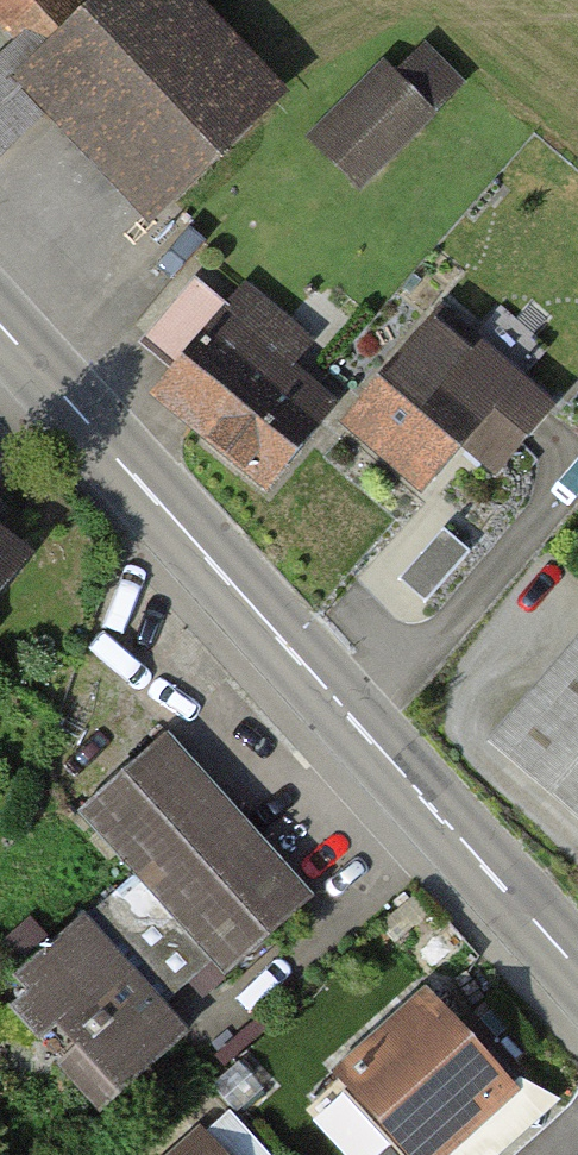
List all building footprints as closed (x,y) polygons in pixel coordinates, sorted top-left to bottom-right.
[(14,21),(37,0),(0,0),(0,6),(14,21)] [(151,0),(112,0),(45,63),(166,190),(253,107),(151,0)] [(422,50),(328,142),(361,176),(455,84),(422,50)] [(182,363),(156,395),(268,486),(337,402),(192,284),(149,337),(182,363)] [(553,410),(434,311),(345,418),(427,487),(476,428),(512,459),(553,410)] [(469,552),(443,530),(399,581),(426,604),(469,552)] [(0,539),(0,586),(23,556),(0,539)] [(495,748),(577,819),(577,650),(495,748)] [(313,897),(168,733),(80,811),(134,871),(211,957),(224,974),(313,897)] [(211,957),(134,871),(17,975),(79,1045),(61,1061),(102,1107),(183,1035),(157,1005),(211,957)] [(348,1072),(424,1154),(433,1154),(507,1088),(428,999),(348,1072)] [(200,1137),(179,1154),(216,1154),(200,1137)]
